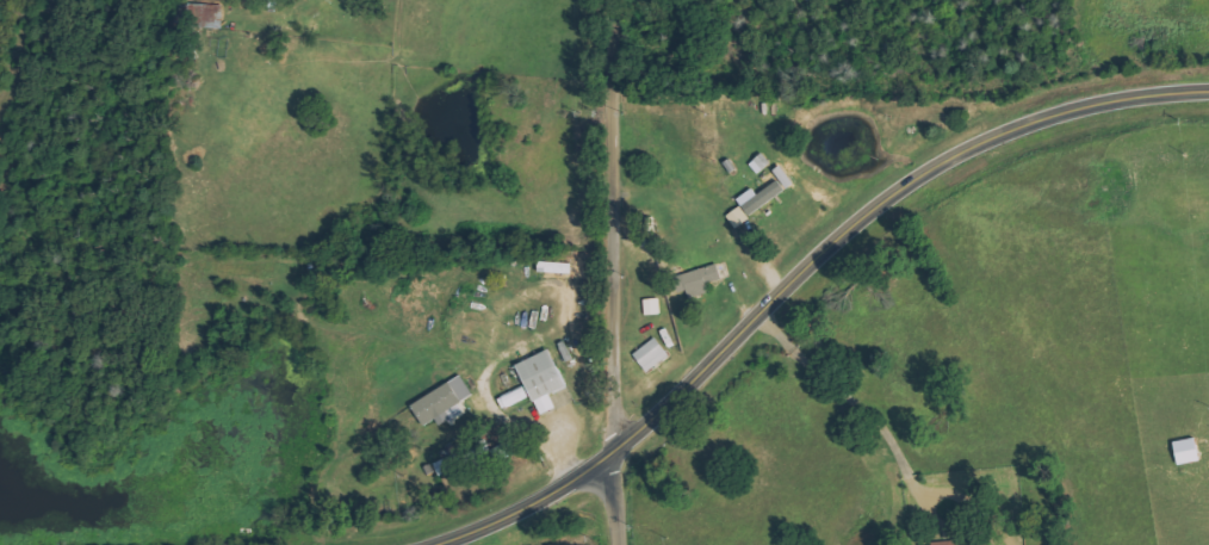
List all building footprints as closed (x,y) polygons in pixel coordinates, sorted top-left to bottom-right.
[(224,27),(223,4),(193,4),(193,28),(224,27)] [(729,215),(737,228),(752,220),(744,206),(729,215)] [(710,283),(718,281),(715,266),(686,273),(692,298),(712,293),(710,283)] [(646,298),(647,314),(662,314),(661,298),(646,298)] [(649,372),(672,355),(659,337),(636,354),(649,372)] [(521,363),(544,415),(559,408),(554,394),(570,387),(554,349),(521,363)] [(415,402),(426,424),(477,398),(466,376),(415,402)] [(501,398),(506,409),(535,396),(529,385),(501,398)] [(443,474),(472,462),(467,450),(438,462),(443,474)]
